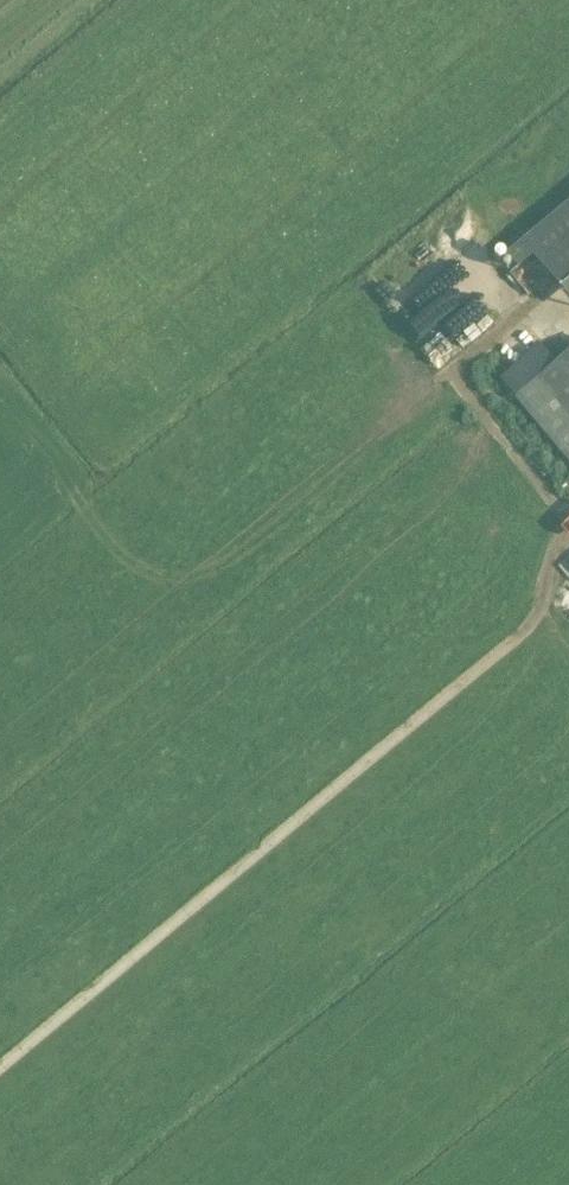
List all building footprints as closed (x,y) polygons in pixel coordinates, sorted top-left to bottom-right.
[(511,259),(518,268),(533,256),(568,299),(568,210),(511,259)] [(501,378),(518,398),(568,459),(568,355),(558,364),(541,344),(501,378)]
